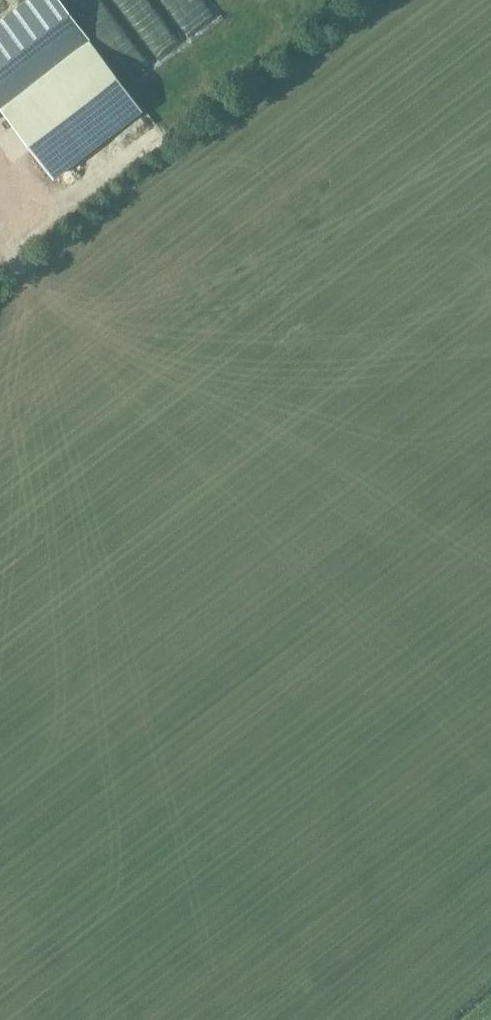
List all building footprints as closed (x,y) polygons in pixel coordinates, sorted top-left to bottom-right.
[(87,36),(60,0),(21,0),(0,16),(0,106),(52,174),(141,107),(87,36)] [(152,56),(168,44),(136,0),(133,0),(118,11),(152,56)] [(94,154),(86,160),(92,168),(100,162),(94,154)]
